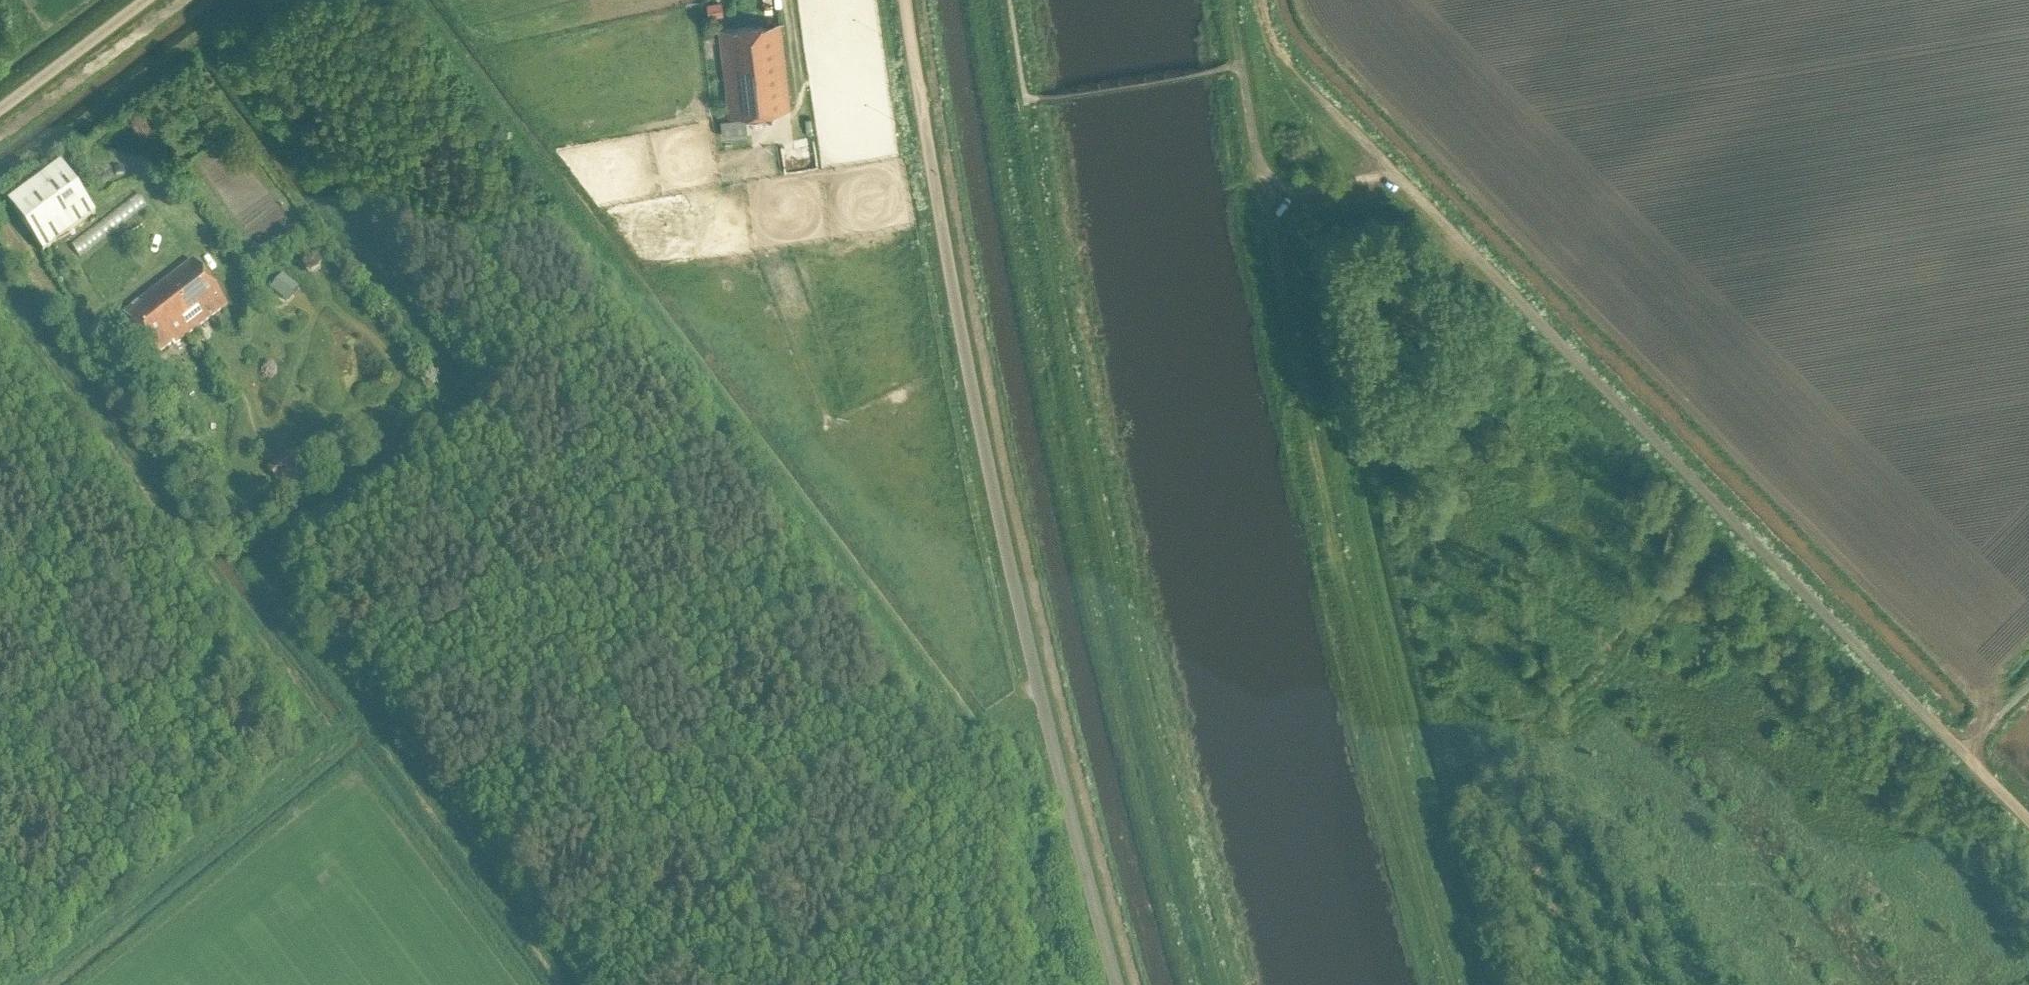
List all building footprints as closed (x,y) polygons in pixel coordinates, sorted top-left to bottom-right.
[(728,115),(789,109),(779,21),(718,27),(728,115)] [(42,256),(95,217),(58,168),(6,206),(42,256)] [(173,349),(227,308),(193,263),(123,317),(155,359),(171,346),(173,349)] [(288,272),(276,287),(292,301),(305,286),(288,272)] [(286,455),(267,470),(278,483),(297,467),(286,455)]
